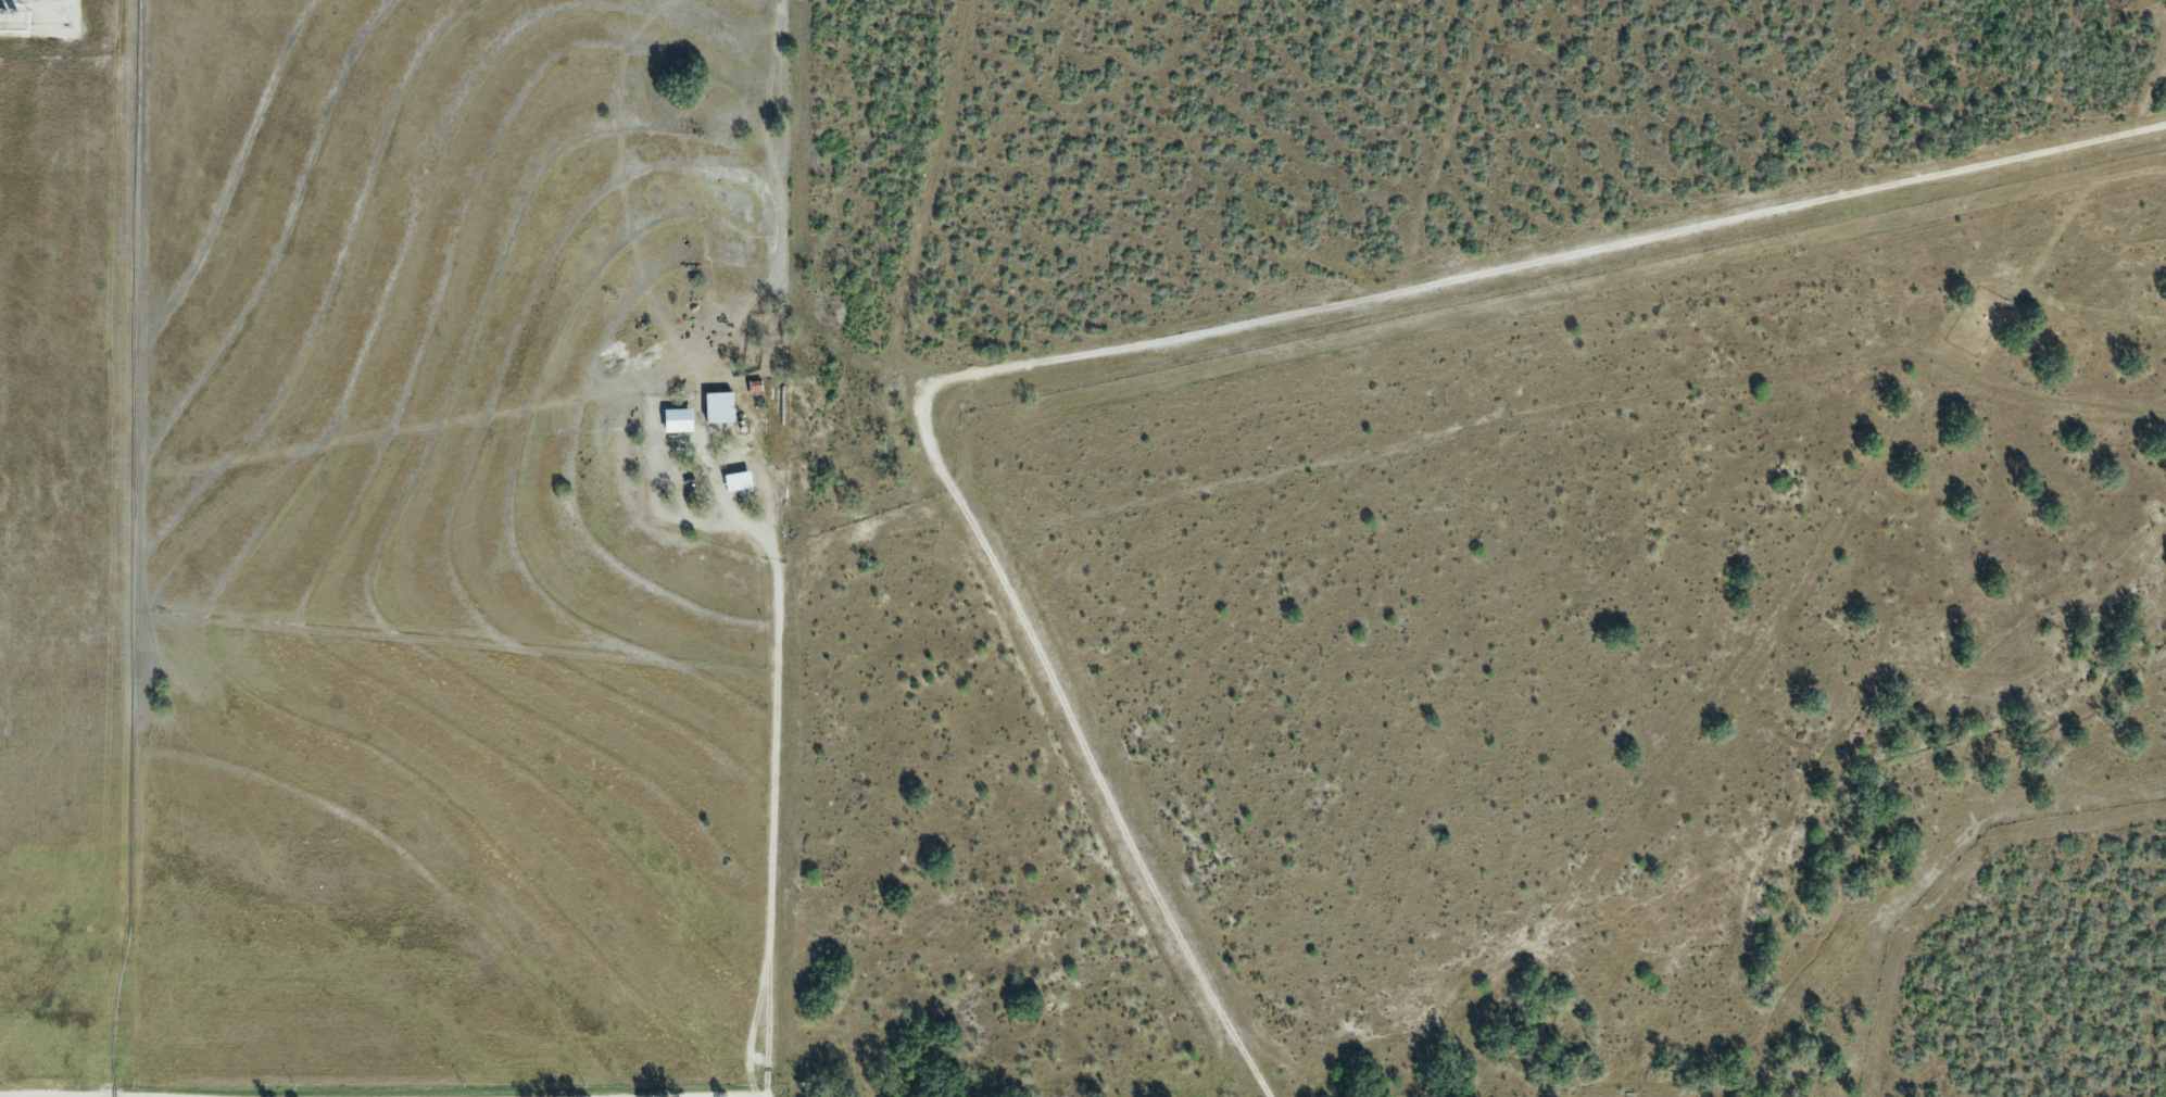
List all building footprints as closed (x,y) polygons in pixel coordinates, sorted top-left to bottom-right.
[(730,421),(729,391),(703,392),(703,422),(730,421)]
